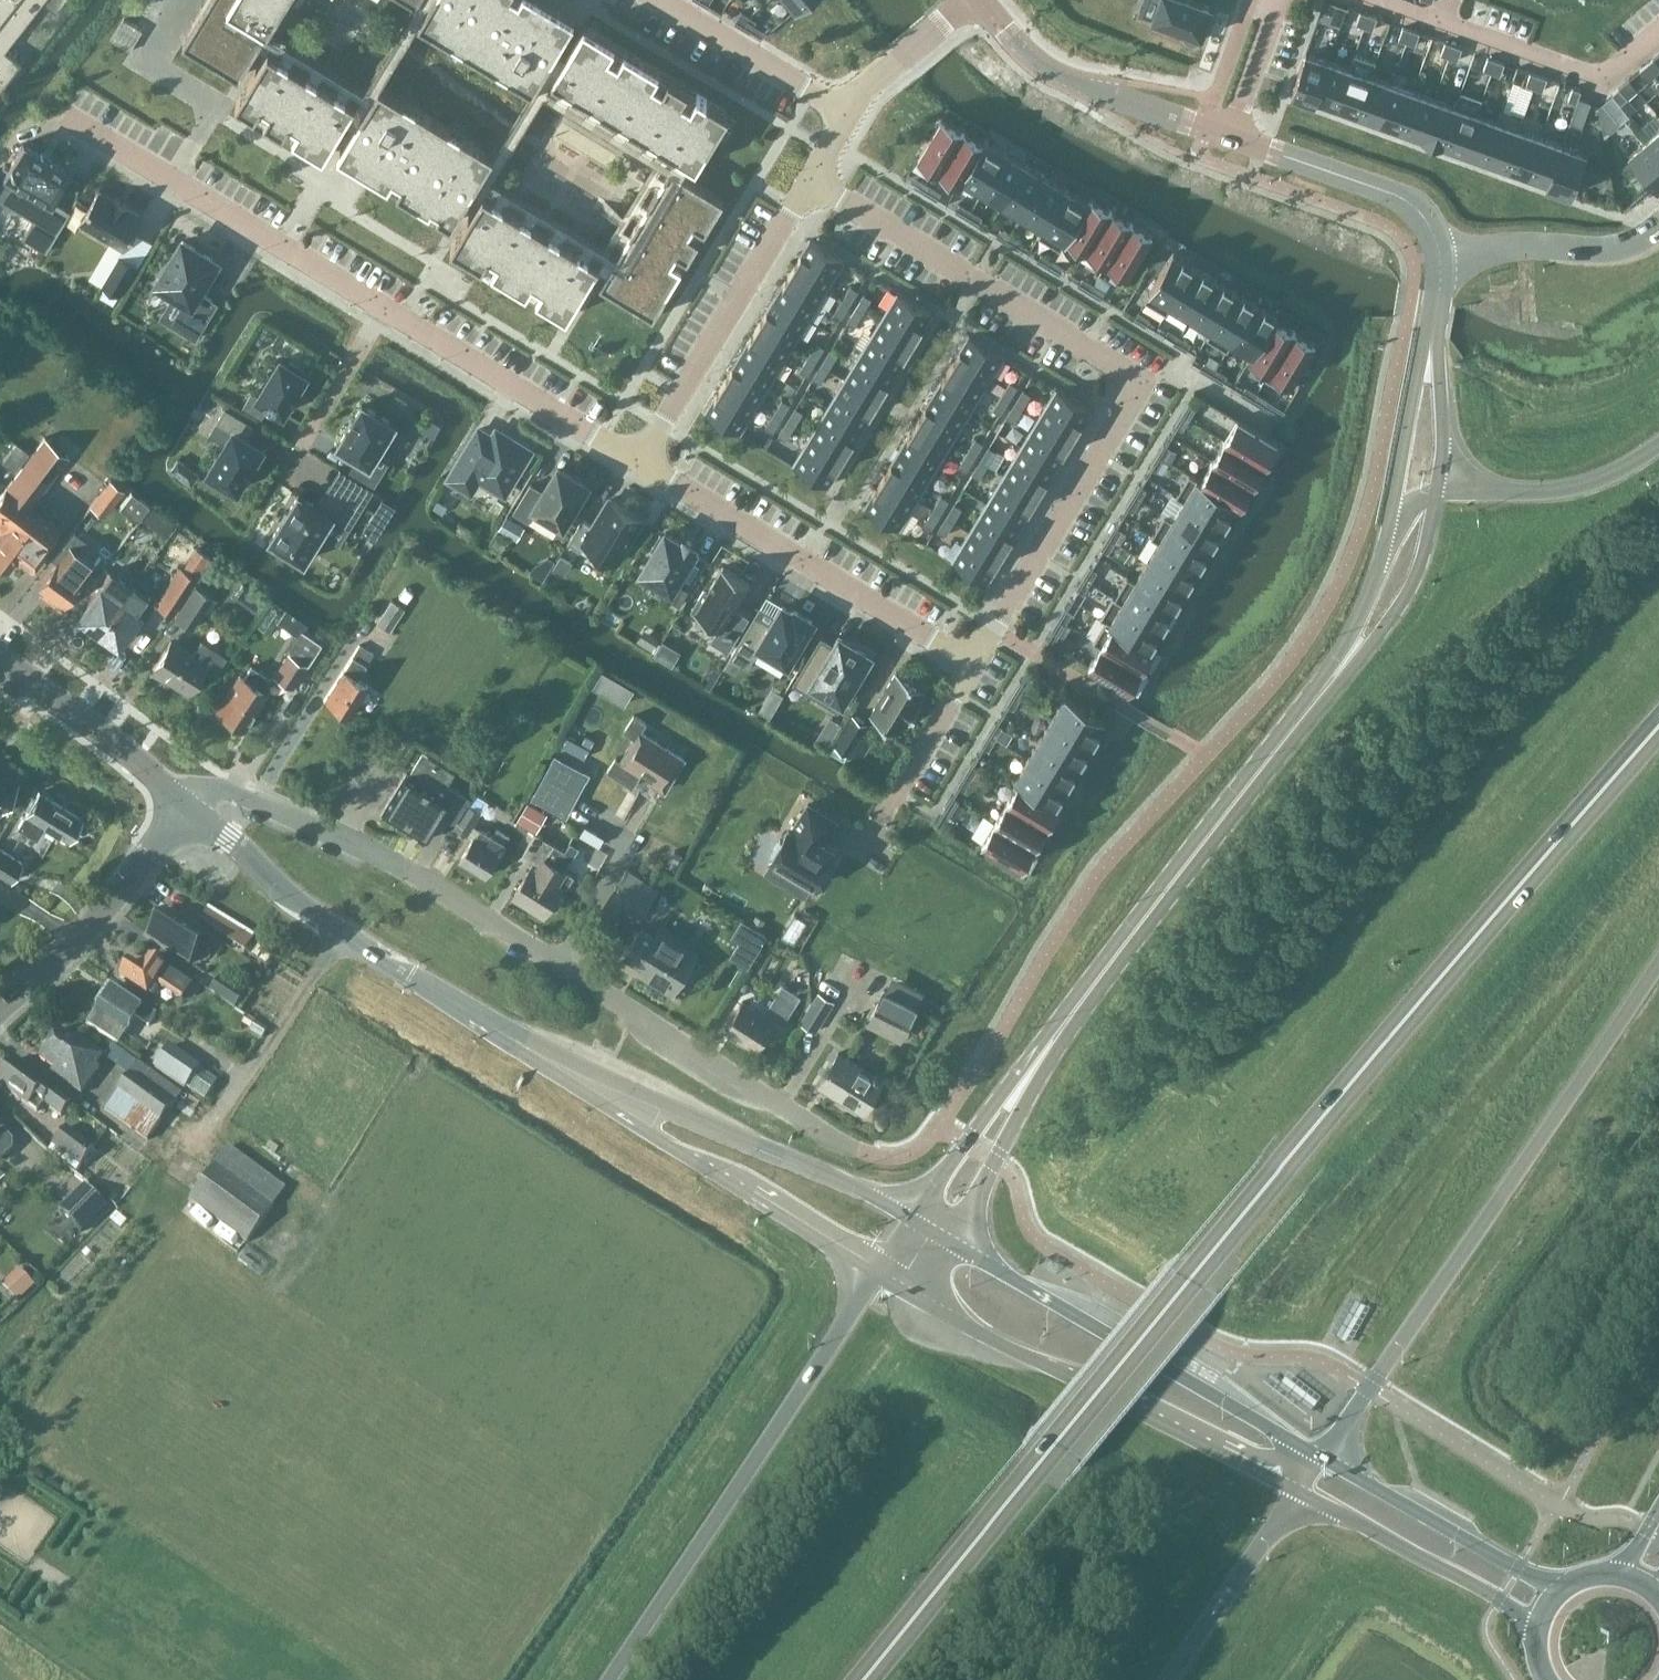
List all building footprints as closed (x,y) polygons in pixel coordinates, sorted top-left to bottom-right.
[(19,62),(4,50),(35,11),(21,0),(0,0),(0,87),(19,62)] [(35,11),(42,1),(55,12),(64,0),(21,0),(35,11)] [(183,42),(240,76),(285,0),(209,0),(183,42)] [(543,0),(431,0),(419,20),(533,89),(575,20),(543,0)] [(796,9),(807,0),(788,0),(796,9)] [(1151,16),(1164,20),(1163,23),(1181,29),(1181,30),(1181,31),(1181,32),(1182,33),(1182,34),(1182,35),(1183,35),(1183,36),(1184,37),(1185,37),(1185,38),(1186,38),(1187,39),(1188,39),(1189,39),(1190,39),(1191,39),(1192,39),(1193,39),(1194,39),(1195,38),(1196,38),(1196,37),(1197,37),(1198,36),(1199,35),(1199,34),(1199,33),(1200,33),(1210,4),(1199,0),(1157,0),(1151,16)] [(1318,19),(1341,27),(1348,7),(1334,2),(1329,0),(1325,0),(1321,11),(1318,19)] [(741,11),(735,22),(742,27),(749,16),(741,11)] [(1361,11),(1356,24),(1365,27),(1369,14),(1361,11)] [(1369,14),(1365,27),(1373,30),(1378,17),(1369,14)] [(742,27),(750,32),(757,20),(749,16),(742,27)] [(124,19),(112,40),(130,51),(143,30),(124,19)] [(729,113),(584,25),(552,79),(697,166),(729,113)] [(1403,27),(1398,39),(1407,42),(1412,29),(1403,27)] [(1412,29),(1407,42),(1415,45),(1420,32),(1412,29)] [(1445,42),(1441,54),(1449,57),(1454,45),(1445,42)] [(1454,45),(1449,57),(1458,60),(1462,48),(1454,45)] [(357,102),(269,49),(236,102),(324,155),(357,102)] [(1329,61),(1306,53),(1291,95),(1314,103),(1316,98),(1329,61)] [(1488,57),(1483,69),(1492,72),(1496,60),(1488,57)] [(1496,60),(1492,72),(1500,75),(1505,63),(1496,60)] [(1647,65),(1656,76),(1658,73),(1658,66),(1653,60),(1647,65)] [(1350,68),(1329,61),(1316,98),(1336,106),(1350,68)] [(1647,65),(1640,71),(1649,81),(1656,76),(1647,65)] [(1371,76),(1350,68),(1336,106),(1358,113),(1371,76)] [(1530,72),(1526,85),(1534,88),(1539,75),(1530,72)] [(1539,75),(1534,88),(1543,91),(1547,78),(1539,75)] [(1392,84),(1371,76),(1358,113),(1379,121),(1392,84)] [(494,153),(380,84),(338,154),(452,223),(494,153)] [(1413,91),(1392,84),(1379,121),(1400,128),(1413,91)] [(1573,87),(1568,100),(1577,103),(1579,97),(1582,90),(1573,87)] [(1619,88),(1612,94),(1613,95),(1621,104),(1628,98),(1619,88)] [(1434,99),(1413,91),(1400,128),(1421,136),(1434,99)] [(1613,95),(1603,103),(1620,124),(1630,116),(1613,95)] [(1592,102),(1579,97),(1577,103),(1570,122),(1582,127),(1592,102)] [(1456,106),(1434,99),(1421,136),(1443,143),(1456,106)] [(1636,119),(1647,114),(1640,99),(1628,104),(1636,119)] [(1477,114),(1456,106),(1443,143),(1464,151),(1477,114)] [(1497,121),(1498,122),(1485,159),(1507,166),(1520,129),(1521,130),(1524,119),(1501,111),(1497,121)] [(1498,122),(1497,121),(1477,114),(1464,151),(1485,159),(1498,122)] [(942,117),(918,157),(940,170),(964,130),(942,117)] [(1649,137),(1658,148),(1658,128),(1649,137)] [(1521,130),(1520,129),(1507,166),(1527,174),(1541,137),(1521,130)] [(983,142),(964,130),(940,170),(960,182),(986,139),(985,138),(983,142)] [(1561,144),(1541,137),(1527,174),(1548,181),(1561,144)] [(1629,153),(1658,188),(1658,187),(1658,148),(1649,137),(1629,153)] [(1007,151),(986,139),(960,182),(961,183),(963,179),(983,191),(1007,151)] [(4,174),(5,175),(2,181),(1,183),(40,206),(22,235),(45,249),(68,211),(50,201),(69,171),(23,143),(4,174)] [(1561,144),(1548,181),(1546,186),(1570,195),(1586,153),(1561,144)] [(1027,164),(1007,151),(983,191),(1003,203),(1027,164)] [(1048,176),(1027,164),(1003,203),(1024,216),(1048,176)] [(670,167),(600,283),(654,316),(724,200),(670,167)] [(1068,188),(1048,176),(1024,216),(1044,228),(1068,188)] [(929,187),(918,180),(914,186),(926,193),(929,187)] [(941,194),(929,187),(926,193),(937,200),(941,194)] [(1064,240),(1091,197),(1090,196),(1088,200),(1068,188),(1044,228),(1040,234),(1061,246),(1064,240)] [(124,249),(144,216),(129,207),(130,206),(115,197),(114,198),(100,190),(80,222),(124,249)] [(600,262),(484,192),(452,246),(568,316),(600,262)] [(1091,197),(1064,240),(1065,241),(1068,237),(1087,249),(1111,209),(1091,197)] [(970,212),(959,205),(955,211),(967,217),(970,212)] [(1132,222),(1111,209),(1087,249),(1108,261),(1132,222)] [(981,219),(970,212),(967,217),(978,224),(981,219)] [(1153,234),(1132,222),(1108,261),(1129,274),(1153,234)] [(1011,236),(1000,230),(996,235),(1008,242),(1011,236)] [(1022,243),(1011,236),(1008,242),(1019,249),(1022,243)] [(217,261),(183,240),(158,282),(190,302),(176,326),(196,339),(218,303),(199,291),(204,283),(205,281),(208,275),(209,275),(210,273),(217,261)] [(842,262),(808,242),(792,269),(826,289),(842,262)] [(1174,251),(1145,298),(1167,311),(1172,304),(1171,303),(1195,263),(1174,251)] [(138,265),(121,254),(102,285),(119,295),(138,265)] [(1052,261),(1041,254),(1037,260),(1048,267),(1052,261)] [(1060,274),(1063,268),(1052,261),(1048,267),(1060,274)] [(1216,276),(1195,263),(1171,303),(1172,304),(1192,316),(1216,276)] [(826,289),(792,269),(775,298),(809,318),(826,289)] [(1192,316),(1212,328),(1213,329),(1237,289),(1216,276),(1192,316)] [(1098,278),(1093,286),(1104,293),(1109,285),(1098,278)] [(1093,286),(1081,279),(1078,285),(1089,292),(1093,286)] [(859,290),(851,285),(843,299),(850,304),(859,290)] [(1104,293),(1093,286),(1089,292),(1101,298),(1104,293)] [(1257,301),(1237,289),(1213,329),(1212,328),(1207,336),(1229,349),(1234,341),(1233,341),(1257,301)] [(872,298),(864,293),(856,307),(863,312),(872,298)] [(930,315),(896,295),(880,322),(914,342),(930,315)] [(809,318),(775,298),(758,326),(792,346),(809,318)] [(850,304),(843,299),(834,313),(842,318),(850,304)] [(1233,341),(1234,341),(1253,353),(1254,353),(1275,317),(1278,313),(1257,301),(1233,341)] [(863,312),(856,307),(847,321),(855,326),(863,312)] [(1137,313),(1134,319),(1146,326),(1149,320),(1137,313)] [(1251,356),(1271,369),(1272,369),(1296,330),(1275,317),(1254,353),(1253,353),(1251,356)] [(914,342),(880,322),(863,350),(897,370),(914,342)] [(792,346),(758,326),(741,354),(775,375),(792,346)] [(1267,377),(1289,390),(1317,342),(1296,330),(1272,369),(1271,369),(1267,377)] [(1179,338),(1167,331),(1164,337),(1175,343),(1179,338)] [(1002,358),(968,338),(952,365),(985,385),(1002,358)] [(1190,345),(1179,338),(1175,343),(1187,350),(1190,345)] [(824,347),(816,342),(808,356),(816,360),(824,347)] [(837,355),(830,350),(822,364),(829,369),(837,355)] [(897,370),(863,350),(846,379),(879,399),(897,370)] [(775,375),(741,354),(724,383),(758,403),(775,375)] [(816,360),(808,356),(800,370),(807,375),(816,360)] [(252,392),(244,406),(262,416),(269,404),(284,413),(292,399),(293,400),(300,389),(298,389),(306,375),(303,373),(305,369),(291,361),(289,364),(281,360),(259,396),(252,392)] [(1215,370),(1204,363),(1200,369),(1212,376),(1215,370)] [(829,369),(822,364),(813,378),(820,383),(829,369)] [(985,385),(952,365),(934,393),(968,413),(985,385)] [(1226,377),(1215,370),(1212,376),(1223,382),(1226,377)] [(879,399),(846,379),(829,407),(862,427),(879,399)] [(1019,386),(1010,381),(1002,395),(1010,400),(1019,386)] [(758,403),(724,383),(706,413),(740,433),(758,403)] [(1252,400),(1256,395),(1245,388),(1241,393),(1252,400)] [(1032,394),(1023,389),(1015,403),(1023,408),(1032,394)] [(1089,410),(1055,390),(1039,417),(1073,438),(1089,410)] [(968,413),(934,393),(917,422),(951,442),(968,413)] [(1010,400),(1002,395),(993,409),(1002,414),(1010,400)] [(1267,402),(1256,395),(1252,400),(1264,407),(1267,402)] [(790,404),(782,399),(774,413),(782,417),(790,404)] [(338,443),(337,445),(339,446),(359,458),(352,469),(375,483),(382,470),(371,463),(378,452),(394,425),(395,425),(396,423),(394,422),(394,423),(364,405),(365,404),(363,403),(361,405),(362,405),(354,419),(353,419),(352,421),(348,428),(347,430),(339,443),(338,443)] [(1015,422),(1023,408),(1015,403),(1006,417),(1015,422)] [(1194,406),(1189,403),(1182,414),(1188,417),(1194,406)] [(787,421),(795,425),(803,412),(795,407),(787,421)] [(862,427),(829,407),(812,436),(845,456),(862,427)] [(238,490),(246,475),(247,476),(255,463),(254,462),(263,448),(245,438),(253,425),(225,408),(209,433),(221,441),(204,469),(238,490)] [(782,417),(774,413),(765,427),(773,431),(782,417)] [(1188,417),(1182,414),(1175,425),(1181,429),(1188,417)] [(429,417),(422,429),(433,436),(440,425),(429,417)] [(1073,438),(1039,417),(1022,446),(1056,466),(1073,438)] [(1238,417),(1225,438),(1265,462),(1278,441),(1238,417)] [(795,425),(787,421),(779,435),(786,440),(795,425)] [(951,442),(917,422),(900,450),(934,470),(951,442)] [(492,437),(479,429),(449,478),(471,491),(479,478),(505,493),(531,450),(509,437),(508,440),(497,433),(498,431),(496,430),(492,437)] [(812,436),(794,465),(827,486),(845,456),(812,436)] [(984,443),(976,438),(967,452),(976,457),(984,443)] [(1225,438),(1213,459),(1252,483),(1265,462),(1225,438)] [(45,440),(0,500),(0,518),(9,525),(0,537),(0,543),(1,544),(0,545),(0,566),(8,572),(17,560),(32,572),(47,552),(44,550),(59,530),(30,509),(69,457),(45,440)] [(3,460),(16,471),(30,453),(17,443),(3,460)] [(1170,447),(1164,444),(1157,455),(1163,458),(1170,447)] [(998,451),(989,446),(980,460),(989,465),(998,451)] [(1056,466),(1022,446),(1005,474),(1039,495),(1056,466)] [(934,470),(900,450),(883,479),(917,499),(934,470)] [(976,457),(967,452),(959,466),(966,471),(976,457)] [(1163,458),(1157,455),(1150,466),(1156,470),(1163,458)] [(181,478),(186,471),(186,465),(178,459),(170,469),(181,478)] [(1189,471),(1189,472),(1240,503),(1252,483),(1213,459),(1201,479),(1189,471)] [(989,465),(980,460),(972,474),(981,479),(989,465)] [(531,483),(514,511),(528,520),(535,508),(562,524),(587,484),(559,467),(544,491),(531,483)] [(1240,503),(1189,472),(1177,493),(1224,521),(1236,502),(1240,504),(1240,503)] [(1039,495),(1005,474),(988,503),(1022,523),(1039,495)] [(110,479),(89,506),(104,517),(124,490),(110,479)] [(917,499),(883,479),(865,508),(899,529),(917,499)] [(272,537),(270,539),(272,541),(273,540),(301,558),(325,517),(347,531),(364,503),(332,483),(318,506),(301,495),(299,494),(298,496),(272,538),(272,537)] [(1145,488),(1139,484),(1132,496),(1138,499),(1145,488)] [(1212,542),(1224,521),(1177,493),(1176,494),(1184,498),(1172,517),(1165,512),(1164,513),(1212,542)] [(950,500),(942,495),(933,509),(942,514),(950,500)] [(1138,499),(1132,496),(1126,507),(1131,511),(1138,499)] [(593,527),(581,520),(567,543),(580,550),(584,544),(615,563),(642,518),(610,499),(593,527)] [(374,515),(386,522),(395,507),(384,500),(374,515)] [(436,500),(429,512),(440,519),(448,507),(436,500)] [(962,508),(955,503),(946,517),(955,522),(962,508)] [(1022,523),(988,503),(971,531),(1005,551),(1022,523)] [(175,523),(151,506),(142,520),(166,536),(175,523)] [(942,514),(933,509),(924,523),(933,528),(942,514)] [(1200,562),(1212,542),(1164,513),(1152,534),(1200,562)] [(511,537),(518,524),(506,517),(498,529),(511,537)] [(954,522),(946,517),(938,531),(946,536),(954,522)] [(1120,529),(1115,525),(1108,537),(1113,540),(1120,529)] [(1005,551),(971,531),(953,561),(987,581),(1005,551)] [(654,550),(641,571),(669,588),(665,595),(679,604),(696,575),(683,568),(694,550),(691,548),(693,545),(684,539),(681,543),(665,532),(662,537),(659,535),(651,548),(654,550)] [(56,565),(40,587),(46,591),(43,596),(61,609),(78,584),(86,590),(96,575),(88,570),(92,564),(77,553),(84,543),(72,534),(52,561),(56,565)] [(1187,584),(1200,562),(1152,534),(1152,535),(1159,539),(1147,560),(1187,584)] [(1113,540),(1108,537),(1101,548),(1107,551),(1113,540)] [(822,552),(840,561),(845,552),(827,543),(822,552)] [(179,566),(155,605),(173,616),(197,578),(199,579),(213,558),(197,548),(183,569),(179,566)] [(570,562),(561,557),(554,569),(562,574),(570,562)] [(1175,603),(1187,584),(1147,560),(1135,578),(1128,574),(1127,575),(1175,603)] [(704,590),(692,609),(720,626),(712,640),(728,650),(748,617),(734,608),(750,582),(723,566),(707,592),(704,590)] [(1096,570),(1090,566),(1083,578),(1089,581),(1096,570)] [(130,587),(121,581),(111,573),(78,619),(97,633),(130,587)] [(1163,624),(1175,603),(1127,575),(1115,595),(1163,624)] [(1082,592),(1089,581),(1083,578),(1076,589),(1082,592)] [(219,598),(197,584),(176,615),(193,626),(206,607),(211,611),(219,598)] [(149,601),(139,593),(130,587),(97,633),(116,646),(149,601)] [(1151,645),(1163,624),(1115,595),(1114,594),(1101,615),(1154,647),(1151,645)] [(406,606),(392,597),(378,619),(391,628),(406,606)] [(783,606),(772,623),(757,613),(731,655),(748,666),(761,646),(788,662),(796,648),(800,650),(809,635),(805,633),(813,620),(794,609),(793,611),(783,606)] [(1071,611),(1065,607),(1058,618),(1064,622),(1071,611)] [(276,623),(297,636),(301,629),(303,630),(307,624),(284,610),(276,623)] [(1154,647),(1101,615),(1100,616),(1106,620),(1094,640),(1141,668),(1154,647)] [(1064,622),(1058,618),(1051,630),(1057,633),(1064,622)] [(301,629),(287,651),(308,664),(322,643),(303,630),(301,629)] [(655,636),(649,637),(644,645),(652,649),(659,638),(655,636)] [(834,647),(822,640),(796,683),(810,691),(814,684),(842,701),(870,655),(840,637),(834,647)] [(184,694),(202,667),(215,675),(227,656),(202,640),(191,657),(171,643),(151,672),(184,694)] [(1129,690),(1141,668),(1094,640),(1093,641),(1101,645),(1089,666),(1129,690)] [(358,680),(374,655),(359,645),(324,703),(349,719),(369,687),(358,680)] [(295,689),(309,667),(287,653),(273,676),(295,689)] [(262,689),(269,678),(252,667),(245,678),(240,675),(217,711),(243,728),(267,692),(262,689)] [(715,668),(705,686),(709,688),(720,671),(715,668)] [(897,671),(870,715),(899,733),(908,719),(911,721),(920,706),(916,704),(926,689),(897,671)] [(1026,685),(1020,681),(1013,693),(1019,696),(1026,685)] [(1019,696),(1013,693),(1007,704),(1012,708),(1019,696)] [(1066,695),(1053,716),(1093,740),(1106,719),(1066,695)] [(634,714),(602,765),(629,784),(624,791),(656,811),(693,751),(634,714)] [(849,754),(868,724),(853,714),(834,745),(849,754)] [(830,716),(826,724),(836,730),(841,723),(830,716)] [(1053,716),(1041,737),(1081,761),(1093,740),(1053,716)] [(1001,726),(996,722),(989,734),(994,737),(1001,726)] [(994,737),(989,734),(982,745),(988,748),(994,737)] [(1041,737),(1028,757),(1068,781),(1081,761),(1041,737)] [(560,743),(554,755),(579,769),(586,757),(560,743)] [(458,820),(472,798),(449,784),(456,772),(423,752),(411,771),(409,770),(384,811),(429,839),(446,812),(458,820)] [(557,757),(532,801),(563,820),(589,774),(557,757)] [(1016,779),(1019,781),(1059,805),(1060,804),(1056,802),(1068,781),(1028,757),(1016,779)] [(977,767),(971,763),(964,775),(970,778),(977,767)] [(18,782),(0,771),(0,809),(1,810),(18,782)] [(970,778),(964,775),(957,786),(963,789),(970,778)] [(1019,781),(1007,802),(1047,826),(1059,805),(1019,781)] [(83,816),(41,790),(20,824),(38,835),(45,823),(70,838),(83,816)] [(957,798),(952,795),(945,806),(950,810),(957,798)] [(530,800),(517,821),(536,833),(549,812),(530,800)] [(1007,802),(994,822),(1034,846),(1047,826),(1007,802)] [(821,849),(825,842),(823,840),(835,820),(808,803),(791,831),(789,830),(782,841),(780,839),(772,853),(774,855),(772,858),(774,859),(768,871),(790,884),(797,873),(817,885),(834,857),(821,849)] [(474,825),(482,813),(470,805),(456,828),(467,836),(474,839),(460,861),(487,877),(507,844),(506,843),(510,838),(501,833),(498,838),(493,835),(474,825)] [(1034,846),(994,822),(981,844),(1021,868),(1034,846)] [(565,851),(557,846),(538,834),(525,855),(538,863),(536,867),(533,865),(515,895),(548,914),(564,888),(567,890),(575,876),(566,870),(575,856),(574,856),(577,849),(569,845),(565,851)] [(0,846),(0,873),(11,880),(24,861),(0,846)] [(629,869),(604,909),(620,919),(626,911),(640,920),(652,905),(651,904),(660,888),(629,869)] [(195,929),(195,928),(166,910),(149,938),(187,962),(204,934),(195,929)] [(245,950),(252,938),(206,911),(199,922),(245,950)] [(755,915),(752,921),(761,927),(765,921),(755,915)] [(641,929),(626,954),(645,965),(640,973),(673,994),(698,953),(685,945),(687,941),(662,926),(655,938),(641,929)] [(166,965),(165,967),(149,957),(142,968),(130,961),(120,976),(147,994),(156,981),(183,999),(193,984),(166,965)] [(804,958),(794,963),(798,974),(809,969),(804,958)] [(212,989),(236,1006),(245,993),(221,976),(212,989)] [(149,1025),(156,1014),(113,985),(86,1025),(118,1046),(129,1029),(128,1029),(137,1017),(149,1025)] [(782,1028),(800,998),(782,987),(764,1016),(742,1002),(726,1030),(758,1049),(774,1024),(782,1028)] [(905,1033),(919,1006),(886,990),(873,1017),(905,1033)] [(819,992),(800,1023),(817,1033),(836,1002),(819,992)] [(96,1066),(104,1054),(78,1036),(76,1039),(60,1028),(39,1058),(54,1068),(52,1072),(81,1093),(99,1068),(96,1066)] [(171,1042),(155,1066),(187,1088),(188,1086),(206,1098),(219,1079),(201,1067),(203,1064),(171,1042)] [(865,1115),(885,1081),(840,1054),(819,1088),(865,1115)] [(70,1103),(13,1060),(0,1077),(0,1086),(27,1107),(28,1106),(37,1113),(43,1105),(60,1117),(70,1103)] [(147,1139),(173,1104),(181,1091),(138,1061),(130,1073),(104,1109),(147,1139)] [(76,1172),(82,1164),(95,1147),(67,1125),(54,1142),(54,1143),(48,1151),(76,1172)] [(0,1126),(0,1159),(14,1146),(13,1140),(0,1126)] [(249,1239),(273,1206),(286,1187),(227,1146),(214,1164),(191,1197),(249,1239)] [(84,1184),(59,1210),(83,1234),(108,1207),(84,1184)] [(20,1270),(4,1285),(19,1301),(35,1286),(20,1270)]
